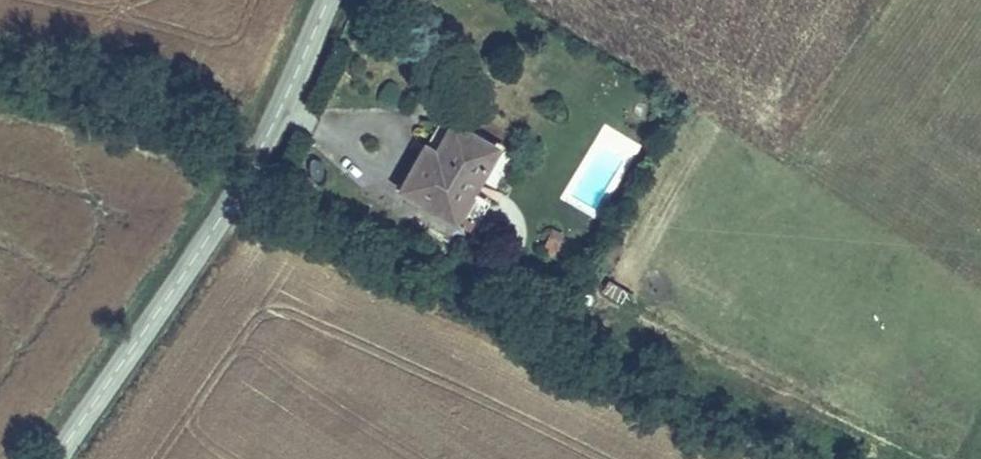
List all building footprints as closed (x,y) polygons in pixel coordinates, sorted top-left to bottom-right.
[(400,187),(455,218),(471,190),(495,146),(440,115),(400,187)] [(455,218),(471,228),(488,200),(471,190),(455,218)] [(554,253),(562,236),(554,232),(545,249),(554,253)]
